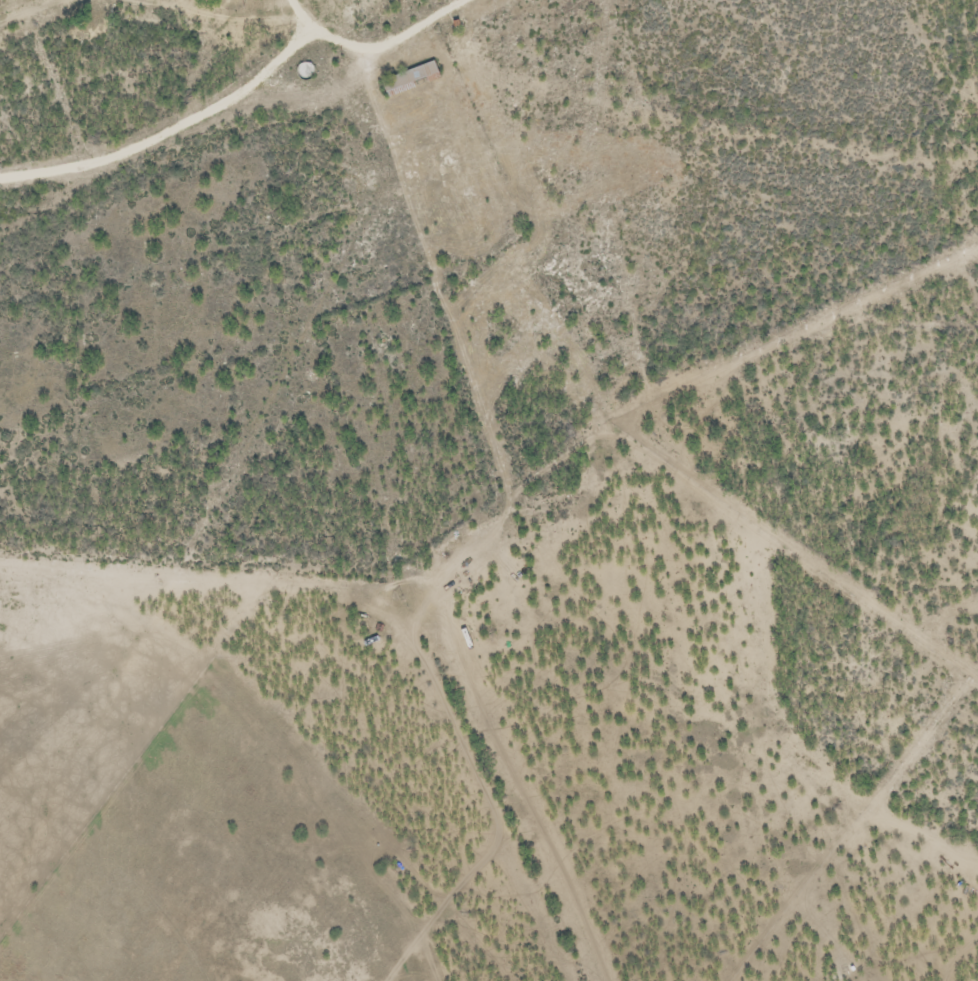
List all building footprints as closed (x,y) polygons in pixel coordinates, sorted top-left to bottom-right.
[(438,81),(432,63),(378,79),(384,97),(438,81)]
